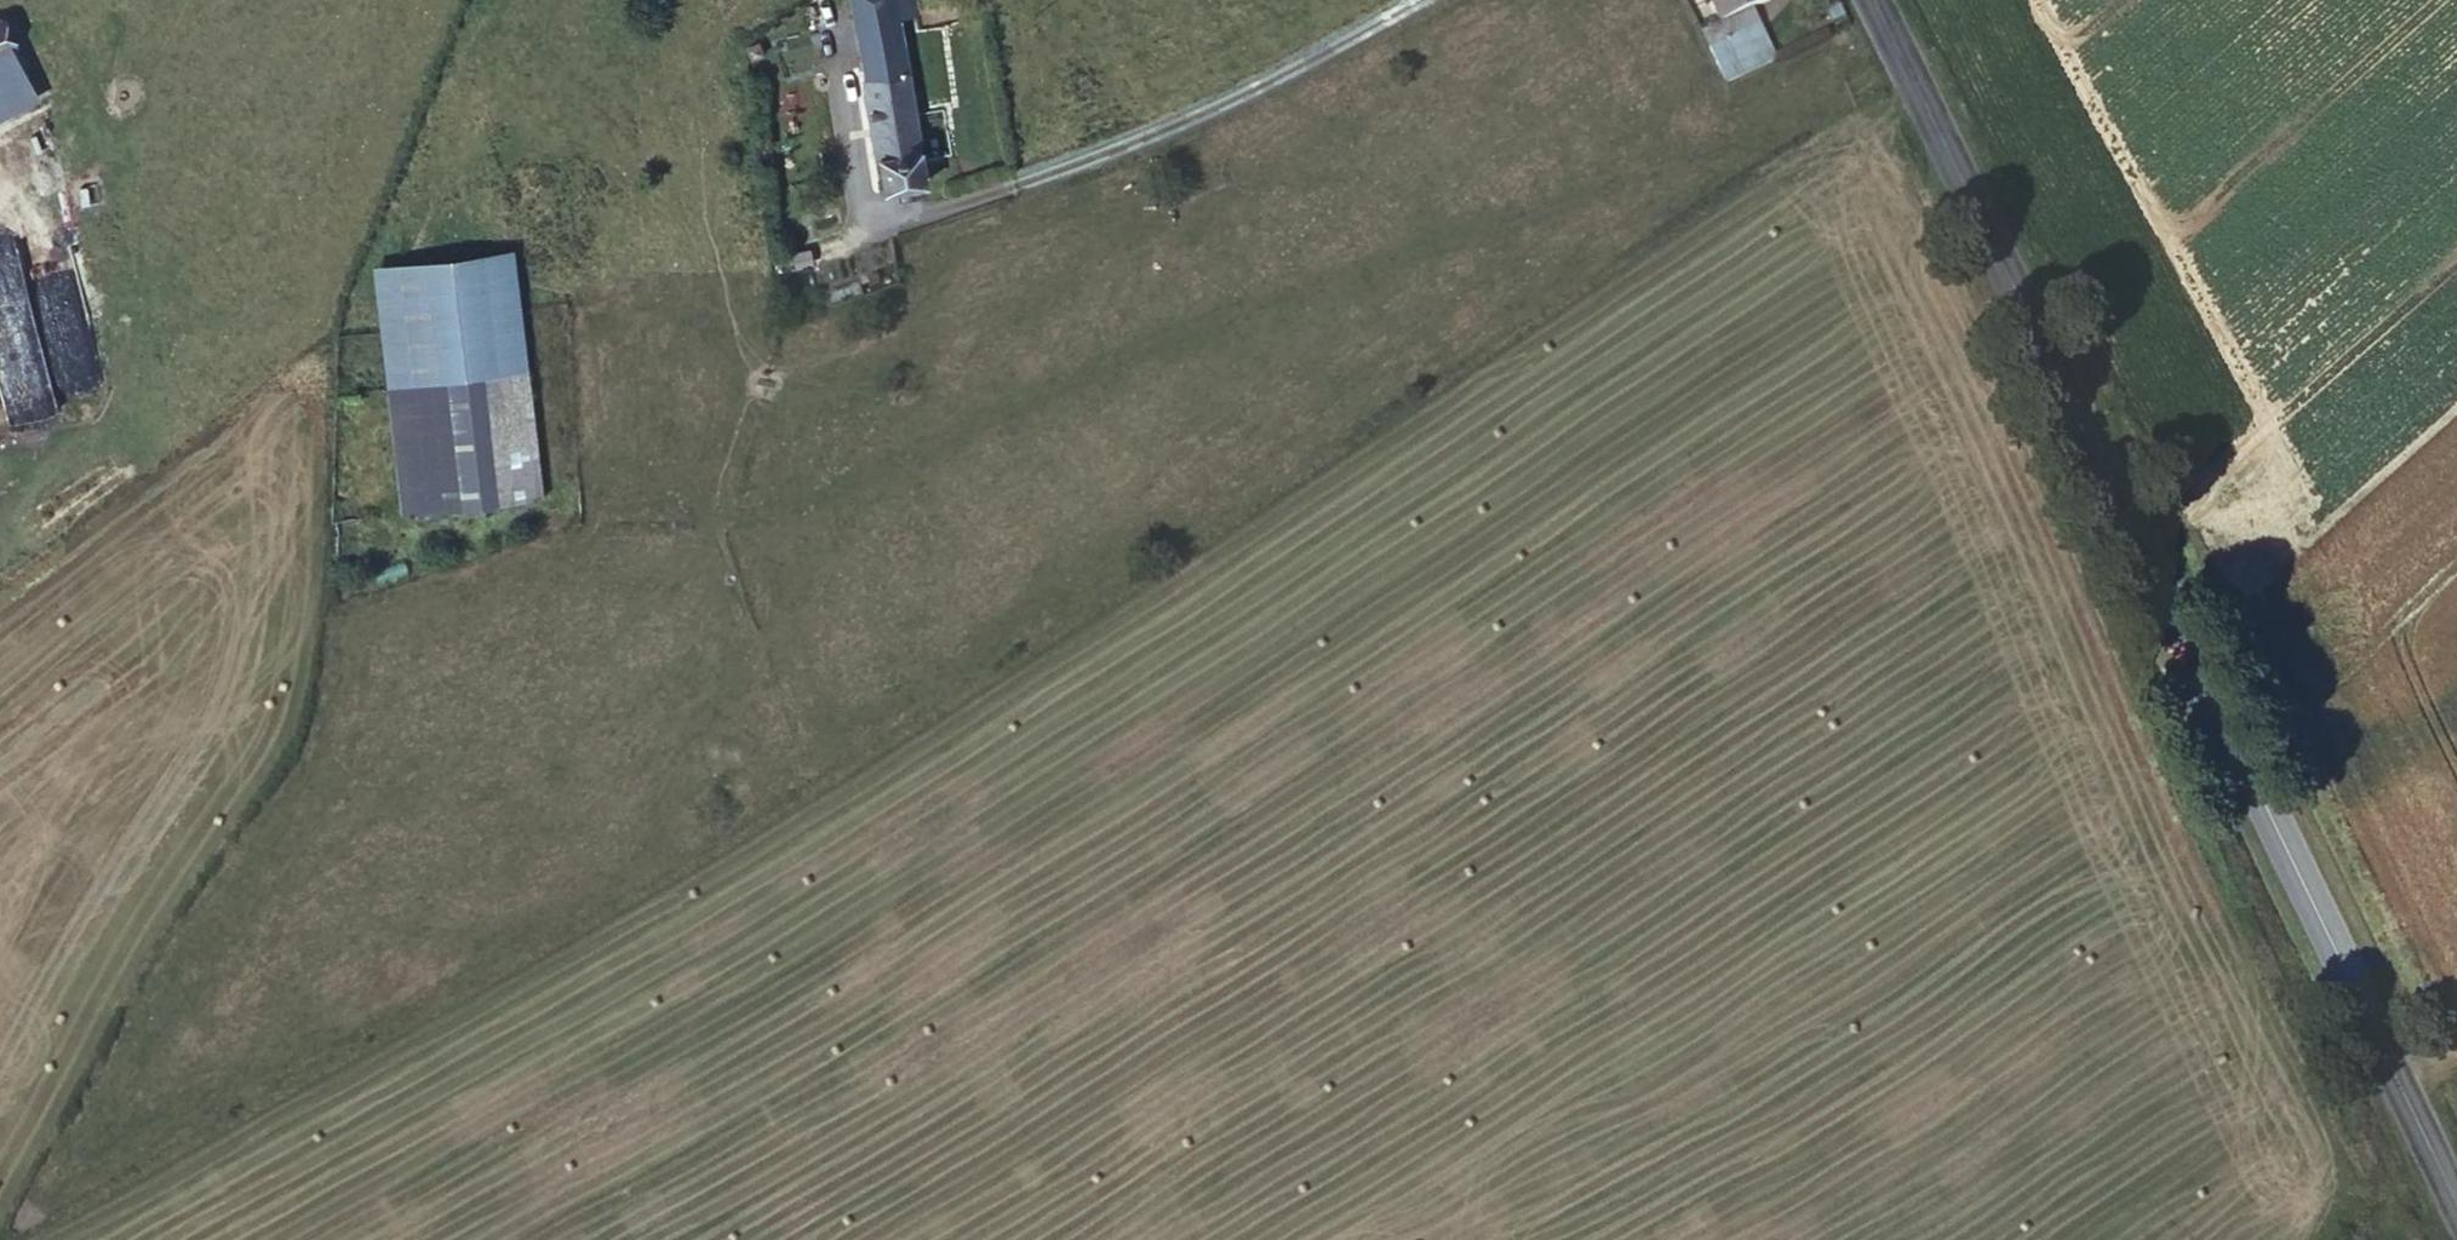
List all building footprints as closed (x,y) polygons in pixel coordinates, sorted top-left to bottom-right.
[(881,0),(841,0),(861,93),(899,83),(883,9),(881,0)] [(883,9),(900,5),(899,0),(881,0),(883,9)] [(1745,14),(1766,0),(1716,0),(1730,24),(1745,14)] [(1700,41),(1708,58),(1735,44),(1757,32),(1745,14),(1730,24),(1700,41)] [(11,58),(0,37),(0,63),(11,58)] [(1726,92),(1753,78),(1735,44),(1708,58),(1726,92)] [(899,83),(861,93),(855,94),(872,172),(912,166),(899,83)] [(912,166),(872,172),(878,203),(916,198),(912,166)] [(451,524),(494,520),(481,398),(437,402),(440,430),(446,483),(451,524)] [(446,483),(440,430),(399,434),(405,486),(446,483)]
